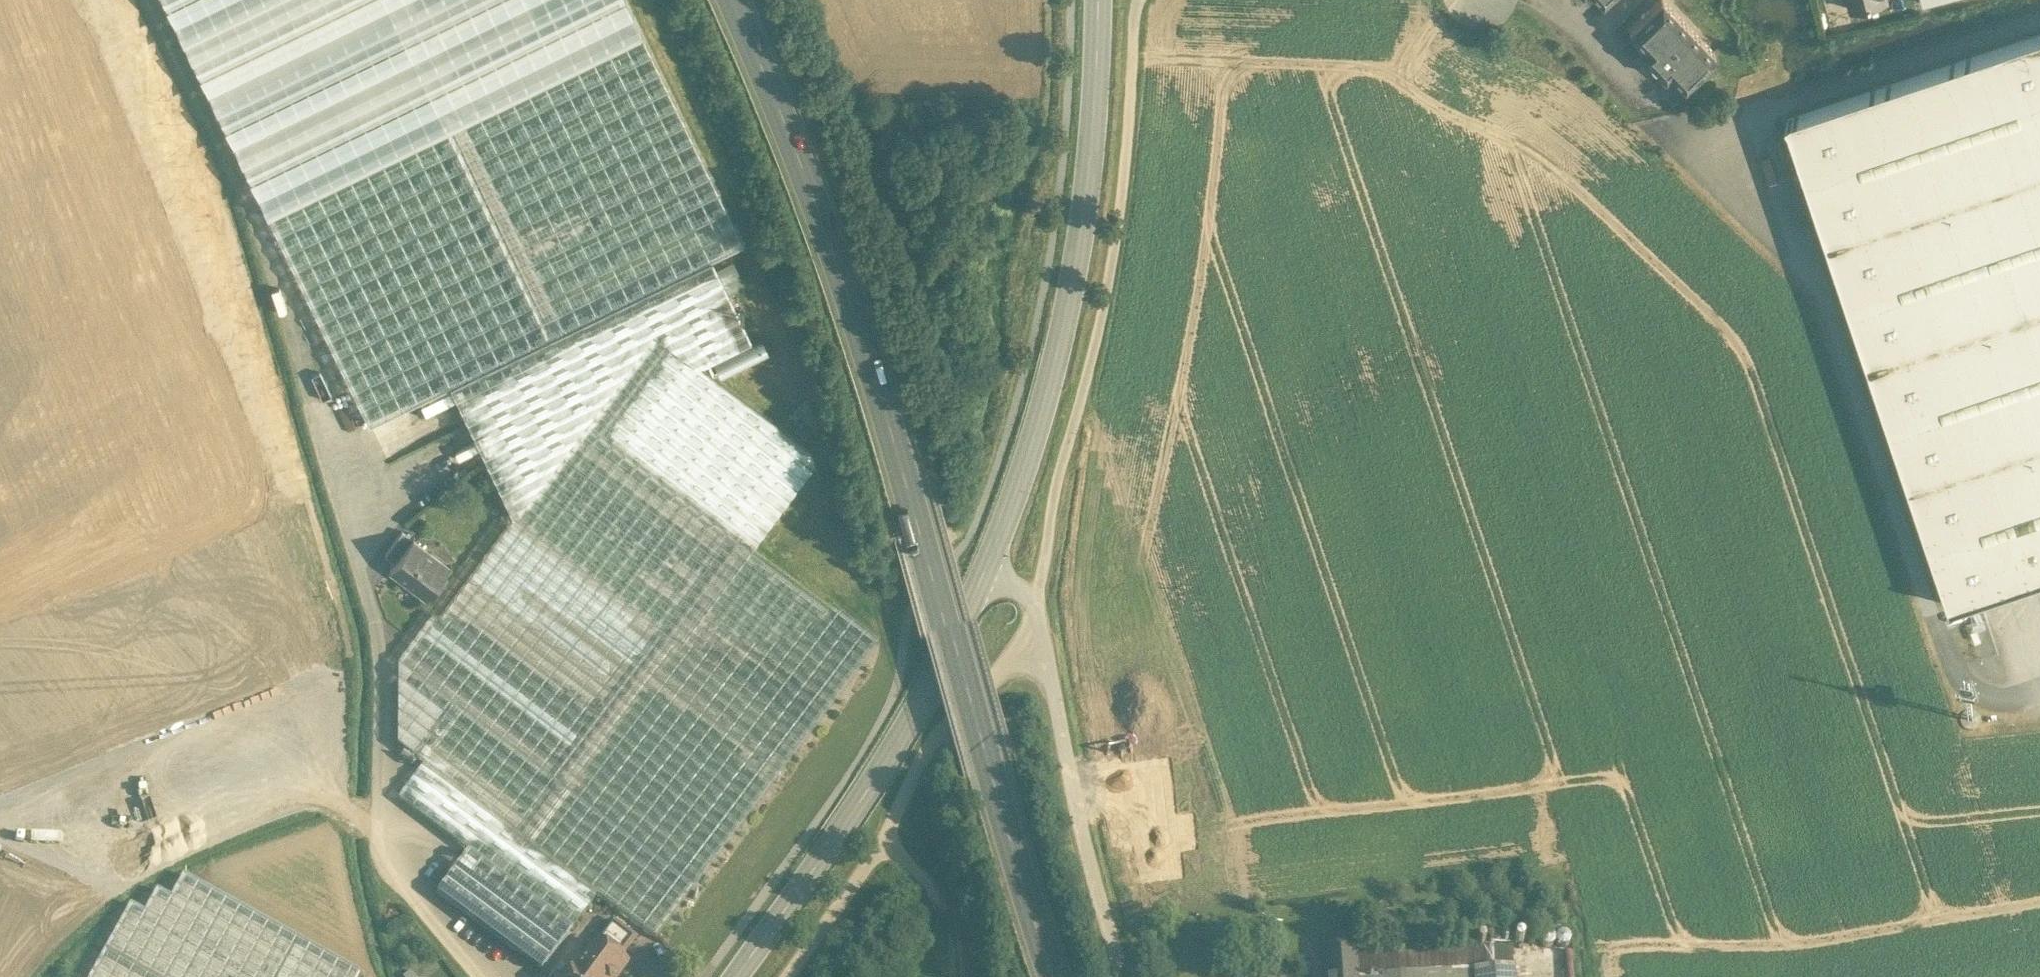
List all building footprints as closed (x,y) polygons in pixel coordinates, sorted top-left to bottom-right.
[(643,33),(626,0),(165,0),(269,214),(643,33)] [(1664,0),(1658,0),(1629,28),(1643,43),(1638,48),(1665,76),(1670,70),(1684,86),(1717,54),(1664,0)] [(1853,8),(1882,0),(1851,0),(1853,8)] [(451,384),(514,514),(584,421),(653,329),(699,364),(751,339),(711,258),(743,242),(643,33),(269,214),(370,424),(451,384)] [(1788,118),(1951,605),(2039,575),(2039,33),(1788,118)] [(733,255),(717,262),(729,288),(746,280),(733,255)] [(699,364),(653,329),(584,421),(751,547),(815,462),(811,447),(699,364)] [(751,547),(584,421),(514,514),(398,666),(398,748),(425,768),(398,800),(469,854),(438,895),(542,972),(582,918),(595,900),(599,896),(655,939),(878,642),(751,547)] [(402,530),(385,553),(395,561),(413,538),(402,530)] [(450,565),(413,538),(395,561),(391,567),(428,595),(450,565)] [(184,875),(172,897),(158,890),(145,912),(131,904),(91,976),(358,976),(360,972),(184,875)] [(623,921),(595,900),(582,918),(604,934),(610,938),(623,921)] [(610,938),(604,934),(597,944),(620,960),(627,950),(610,938)] [(581,964),(574,965),(570,970),(571,976),(617,976),(626,965),(620,960),(597,944),(581,964)] [(1325,951),(1327,976),(1356,976),(1355,959),(1354,948),(1325,951)] [(1355,959),(1356,976),(1471,976),(1471,973),(1446,973),(1444,953),(1355,959)]
